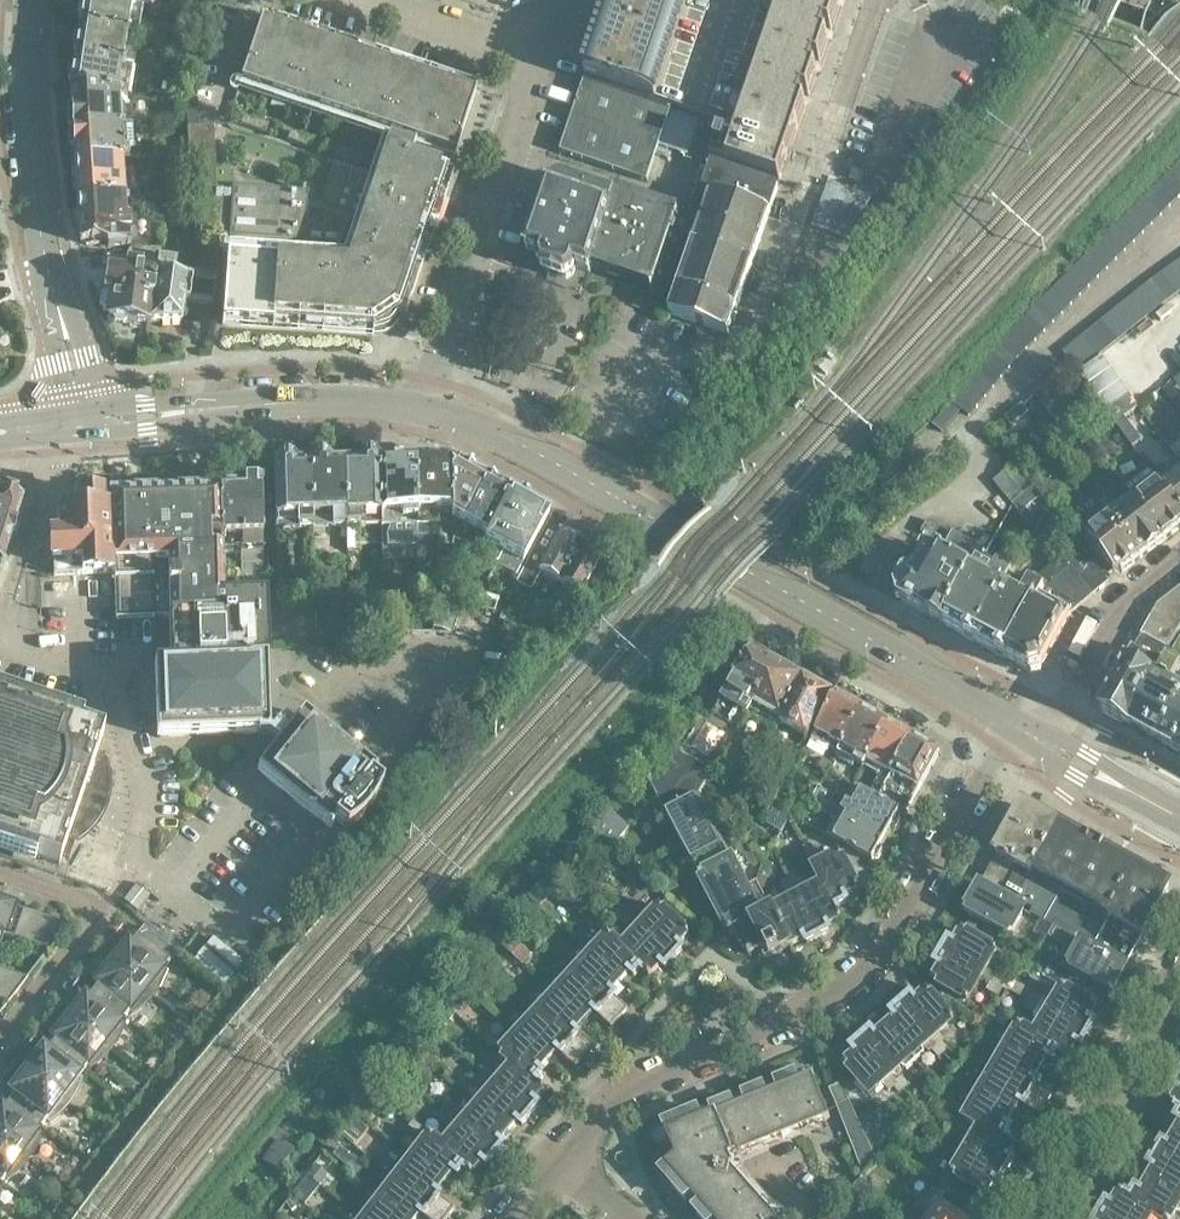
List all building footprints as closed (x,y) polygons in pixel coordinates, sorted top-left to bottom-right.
[(82,27),(139,37),(144,7),(98,0),(86,0),(85,9),(80,13),(79,22),(82,26),(82,27)] [(696,116),(720,124),(762,0),(612,0),(585,78),(696,116)] [(720,124),(722,124),(710,159),(779,182),(806,105),(799,102),(802,94),(809,96),(817,72),(807,68),(809,64),(810,60),(820,63),(828,39),(818,35),(821,27),(831,30),(839,6),(829,2),(830,0),(762,0),(720,124)] [(188,25),(201,28),(204,19),(191,15),(188,25)] [(227,256),(223,321),(372,332),(373,324),(379,325),(386,324),(394,320),(400,313),(401,308),(407,310),(453,174),(445,171),(450,154),(455,156),(476,94),(477,90),(263,19),(241,83),(392,134),(385,151),(373,189),(336,177),(325,212),(307,211),(308,192),(233,187),(233,189),(217,187),(214,125),(198,126),(188,127),(192,221),(230,234),(230,238),(233,238),(232,257),(227,256)] [(77,55),(77,58),(134,67),(139,37),(82,27),(79,40),(76,42),(74,52),(77,55)] [(191,59),(193,48),(179,45),(177,56),(191,59)] [(72,85),(72,88),(118,95),(118,94),(119,94),(119,96),(129,97),(130,96),(134,67),(77,58),(75,69),(70,72),(69,81),(72,85)] [(585,78),(562,152),(648,182),(660,144),(685,152),(696,116),(585,78)] [(118,95),(72,88),(73,113),(68,116),(69,125),(74,127),(74,130),(121,127),(133,127),(132,96),(130,96),(129,97),(119,96),(119,94),(118,94),(118,95)] [(166,94),(163,101),(181,104),(181,96),(166,94)] [(198,126),(197,113),(187,113),(188,127),(198,126)] [(244,115),(242,124),(241,124),(253,128),(256,119),(244,115)] [(268,123),(256,119),(253,128),(265,132),(268,123)] [(133,127),(74,130),(74,133),(69,136),(70,146),(75,148),(76,162),(123,158),(123,160),(131,159),(130,149),(134,149),(133,127)] [(291,131),(288,140),(300,144),(303,135),(291,131)] [(303,135),(300,144),(312,148),(315,139),(303,135)] [(338,147),(335,156),(346,160),(350,151),(338,147)] [(184,157),(183,149),(170,149),(170,157),(184,157)] [(350,151),(346,160),(358,164),(361,155),(350,151)] [(123,158),(76,162),(76,166),(72,166),(73,181),(76,180),(78,200),(125,197),(125,191),(123,160),(123,158)] [(1169,169),(1179,180),(1179,162),(1178,160),(1169,169)] [(702,191),(710,193),(694,243),(670,313),(730,334),(753,264),(771,211),(780,187),(737,172),(738,171),(712,162),(702,191)] [(1160,178),(1179,196),(1179,195),(1179,180),(1169,169),(1160,178)] [(527,251),(542,256),(540,262),(543,270),(566,278),(573,274),(576,267),(590,272),(592,267),(594,268),(615,207),(613,207),(617,195),(616,194),(615,196),(561,178),(551,182),(549,187),(548,187),(547,190),(548,190),(529,248),(528,247),(527,251)] [(1160,178),(1151,187),(1170,206),(1179,196),(1160,178)] [(828,179),(814,225),(861,239),(875,193),(828,179)] [(1151,187),(1142,196),(1161,214),(1170,206),(1151,187)] [(615,207),(594,268),(653,287),(657,276),(673,283),(698,210),(683,205),(681,213),(623,193),(622,196),(617,195),(613,207),(615,207)] [(1142,196),(1133,205),(1152,223),(1161,214),(1142,196)] [(125,197),(78,200),(79,224),(80,225),(81,244),(87,244),(87,245),(99,244),(99,242),(108,241),(109,247),(132,246),(132,241),(130,218),(126,219),(125,197)] [(146,197),(145,200),(142,210),(156,215),(167,219),(172,201),(146,197)] [(1133,205),(1124,214),(1143,232),(1152,223),(1133,205)] [(1124,214),(1115,223),(1134,241),(1143,232),(1124,214)] [(179,225),(165,223),(163,236),(176,239),(179,225)] [(1115,223),(1107,232),(1125,250),(1134,241),(1115,223)] [(1107,232),(1098,240),(1116,259),(1125,250),(1107,232)] [(1098,240),(1089,249),(1107,268),(1116,259),(1098,240)] [(118,259),(117,266),(116,268),(113,267),(112,274),(109,273),(106,293),(101,298),(99,307),(103,312),(109,313),(108,317),(113,317),(115,321),(123,323),(126,319),(149,323),(150,323),(158,269),(157,269),(143,267),(144,260),(158,262),(159,258),(159,253),(160,247),(133,248),(133,251),(128,252),(127,257),(127,262),(118,259)] [(1089,249),(1080,258),(1098,277),(1107,268),(1089,249)] [(158,269),(150,323),(152,323),(152,322),(182,321),(184,300),(208,302),(210,271),(210,263),(193,263),(177,261),(178,255),(159,253),(159,258),(158,262),(157,269),(158,269)] [(1080,258),(1071,267),(1089,286),(1098,277),(1080,258)] [(1162,273),(1176,293),(1179,290),(1179,276),(1172,265),(1162,273)] [(1071,267),(1062,276),(1080,295),(1089,286),(1071,267)] [(1162,273),(1152,280),(1166,300),(1176,293),(1162,273)] [(1062,276),(1053,285),(1071,304),(1080,295),(1062,276)] [(1152,280),(1140,289),(1156,308),(1166,300),(1152,280)] [(1053,285),(1044,294),(1062,313),(1071,304),(1053,285)] [(1140,289),(1131,297),(1146,316),(1156,308),(1140,289)] [(1044,294),(1035,303),(1053,321),(1062,313),(1044,294)] [(1131,297),(1121,305),(1136,324),(1146,316),(1131,297)] [(1035,303),(1026,312),(1044,330),(1053,321),(1035,303)] [(1121,305),(1111,312),(1127,332),(1136,324),(1121,305)] [(1026,312),(1017,321),(1035,339),(1044,330),(1026,312)] [(1111,312),(1101,320),(1117,340),(1127,332),(1111,312)] [(1101,320),(1091,328),(1107,348),(1117,340),(1101,320)] [(1017,321),(1008,330),(1026,348),(1035,339),(1017,321)] [(1091,328),(1081,336),(1097,356),(1107,348),(1091,328)] [(1008,330),(999,339),(1017,357),(1026,348),(1008,330)] [(1081,336),(1071,344),(1087,364),(1097,356),(1081,336)] [(997,340),(989,350),(1009,367),(1017,357),(997,340)] [(1071,344),(1062,352),(1075,368),(1077,371),(1078,371),(1087,364),(1071,344)] [(989,350),(981,360),(1001,377),(1009,367),(989,350)] [(1102,356),(1079,372),(1088,385),(1111,369),(1102,356)] [(981,360),(973,370),(993,386),(1001,377),(981,360)] [(1120,382),(1111,369),(1088,385),(1097,398),(1120,382)] [(973,370),(965,379),(985,396),(993,386),(973,370)] [(965,379),(957,389),(977,406),(985,396),(965,379)] [(1129,395),(1120,382),(1097,398),(1106,411),(1128,395),(1129,395)] [(1049,387),(1037,397),(1056,421),(1068,412),(1049,387)] [(957,389),(949,399),(950,400),(969,415),(977,406),(957,389)] [(949,403),(932,423),(942,432),(959,412),(949,403)] [(1022,404),(1005,417),(1012,426),(1028,413),(1022,404)] [(1133,428),(1124,417),(1115,424),(1124,435),(1133,428)] [(1177,457),(1177,456),(1179,460),(1179,440),(1178,441),(1164,425),(1157,432),(1177,457)] [(1179,508),(1179,460),(1177,456),(1177,457),(1167,465),(1171,470),(1159,480),(1179,508)] [(316,458),(311,463),(313,518),(314,528),(332,527),(332,529),(348,528),(347,517),(346,464),(332,464),(326,457),(316,458)] [(357,463),(346,464),(347,517),(348,528),(362,527),(362,526),(383,526),(383,513),(380,463),(374,457),(363,457),(357,463)] [(275,466),(276,520),(277,528),(284,528),(284,529),(297,529),(314,529),(314,528),(313,518),(311,463),(310,464),(298,465),(291,458),(281,459),(276,466),(275,466)] [(450,460),(415,461),(417,525),(418,528),(418,532),(438,532),(438,552),(453,552),(452,519),(451,511),(450,460)] [(490,481),(450,460),(451,511),(452,519),(453,552),(459,552),(462,546),(468,535),(463,533),(461,524),(467,513),(469,514),(477,499),(480,500),(490,481)] [(415,461),(380,463),(383,513),(383,526),(417,525),(415,461)] [(1012,505),(1018,500),(1018,499),(1035,485),(1017,464),(994,505),(1008,513),(1012,505)] [(1166,539),(1179,528),(1179,508),(1159,480),(1150,469),(1126,487),(1130,493),(1166,539)] [(463,533),(468,535),(462,546),(477,554),(482,546),(483,543),(486,537),(510,492),(490,481),(480,500),(477,499),(469,514),(467,513),(461,524),(463,533)] [(220,491),(219,491),(220,530),(222,530),(222,538),(222,553),(241,553),(243,581),(264,580),(261,482),(239,482),(240,486),(238,486),(234,483),(226,483),(222,487),(220,487),(220,491)] [(1018,499),(1018,500),(1026,509),(1045,494),(1037,484),(1035,485),(1018,499)] [(179,493),(165,493),(169,613),(170,616),(195,615),(195,599),(225,597),(222,553),(222,538),(222,530),(220,530),(219,491),(196,492),(195,491),(178,491),(179,493)] [(483,543),(482,546),(477,554),(507,570),(513,559),(523,564),(546,519),(550,513),(539,508),(540,507),(510,492),(486,537),(483,543)] [(1,564),(20,504),(18,503),(16,496),(7,493),(1,498),(0,498),(0,564),(1,564)] [(136,495),(111,495),(115,569),(115,581),(117,615),(169,613),(165,493),(153,494),(153,493),(136,493),(136,495)] [(1084,532),(1088,537),(1111,567),(1112,566),(1115,570),(1124,571),(1143,557),(1113,518),(1104,506),(1094,493),(1087,499),(1092,506),(1097,506),(1103,514),(1097,519),(1099,520),(1084,532)] [(1107,494),(1099,500),(1113,518),(1143,557),(1166,539),(1130,493),(1115,504),(1107,494)] [(58,536),(51,536),(51,566),(59,566),(59,571),(98,570),(115,569),(111,495),(79,496),(80,507),(62,507),(57,513),(58,536)] [(896,591),(897,595),(899,595),(900,600),(928,615),(928,614),(945,624),(973,572),(984,555),(986,550),(954,533),(949,516),(939,511),(921,545),(919,544),(902,571),(904,575),(896,591)] [(529,589),(540,571),(560,582),(582,544),(561,533),(567,521),(554,515),(550,522),(548,521),(527,563),(517,582),(529,589)] [(973,572),(945,624),(964,634),(964,635),(974,640),(975,640),(976,640),(1004,589),(1025,550),(1012,543),(999,564),(991,560),(981,577),(973,572)] [(1045,589),(1008,659),(1032,672),(1032,673),(1043,670),(1042,669),(1072,614),(1109,582),(1105,577),(1106,577),(1077,543),(1039,576),(1035,574),(1031,581),(1045,589)] [(582,544),(560,582),(581,594),(602,555),(582,544)] [(297,591),(311,590),(310,571),(296,573),(297,591)] [(1004,589),(976,640),(997,652),(997,653),(1008,659),(1045,589),(1024,577),(1015,595),(1004,589)] [(242,597),(264,596),(264,585),(242,586),(242,597)] [(499,600),(472,590),(466,603),(467,604),(494,614),(499,600)] [(1167,600),(1179,613),(1179,590),(1167,600)] [(316,629),(351,628),(349,592),(332,593),(333,604),(316,604),(316,629)] [(195,615),(170,616),(170,648),(170,664),(155,664),(157,738),(257,734),(269,734),(264,596),(242,597),(225,597),(195,599),(195,615)] [(1153,618),(1179,632),(1179,613),(1167,600),(1159,606),(1153,618)] [(452,633),(459,614),(439,607),(433,626),(452,633)] [(1140,640),(1171,655),(1179,639),(1179,632),(1153,618),(1140,640)] [(1133,728),(1133,729),(1134,727),(1161,742),(1179,708),(1179,675),(1178,674),(1179,672),(1179,639),(1171,655),(1159,678),(1133,728)] [(1140,640),(1129,661),(1101,711),(1133,728),(1159,678),(1171,655),(1140,640)] [(705,716),(684,752),(683,754),(714,772),(737,735),(755,705),(754,704),(779,662),(754,648),(749,655),(727,689),(729,690),(711,720),(705,716)] [(779,662),(754,704),(755,705),(748,716),(775,731),(780,722),(781,720),(805,677),(802,675),(802,671),(793,667),(790,668),(779,662)] [(780,722),(792,729),(789,733),(802,740),(805,736),(808,738),(831,697),(830,696),(832,692),(827,689),(827,687),(825,683),(820,682),(817,684),(805,677),(781,720),(780,722)] [(34,863),(36,857),(60,865),(69,836),(78,839),(85,833),(91,826),(96,819),(101,806),(105,793),(106,784),(105,775),(103,766),(94,763),(103,734),(80,726),(82,721),(0,694),(0,852),(34,863)] [(835,698),(816,733),(811,743),(828,752),(831,747),(839,752),(842,747),(864,709),(853,703),(853,698),(845,694),(841,696),(838,694),(836,698),(835,698)] [(864,709),(842,747),(837,757),(853,766),(856,761),(864,766),(888,722),(878,717),(878,712),(870,708),(865,710),(864,709)] [(1161,742),(1179,753),(1179,708),(1161,742)] [(259,774),(261,773),(285,793),(284,794),(286,796),(287,794),(306,810),(312,814),(310,816),(317,821),(330,832),(333,828),(340,834),(342,831),(346,834),(355,828),(363,821),(368,817),(372,812),(377,801),(382,790),(382,789),(371,781),(376,775),(366,766),(303,715),(295,726),(288,723),(294,715),(290,711),(272,734),(269,734),(257,734),(257,739),(268,739),(278,746),(257,772),(259,774)] [(888,722),(864,766),(880,774),(870,793),(879,799),(893,775),(914,736),(904,731),(904,727),(896,722),(891,724),(888,722)] [(893,775),(879,799),(898,809),(901,811),(907,810),(919,790),(940,753),(938,746),(922,736),(920,740),(914,736),(893,775)] [(675,747),(652,784),(687,851),(697,846),(702,855),(692,860),(700,876),(703,874),(702,871),(732,856),(700,796),(707,785),(736,801),(744,789),(714,772),(683,754),(684,752),(675,747)] [(828,773),(832,764),(823,759),(818,767),(828,773)] [(820,787),(815,796),(842,811),(848,814),(888,836),(893,826),(898,826),(902,818),(900,814),(901,811),(898,809),(879,799),(870,793),(862,790),(857,787),(848,802),(820,787)] [(815,796),(810,804),(826,813),(831,805),(827,803),(815,796)] [(792,815),(772,803),(763,820),(782,832),(792,815)] [(831,805),(826,813),(838,820),(831,832),(831,833),(830,836),(834,838),(874,861),(875,859),(879,858),(884,851),(882,846),(888,836),(848,814),(831,805)] [(591,829),(610,847),(630,826),(610,808),(591,829)] [(1005,893),(1026,905),(1056,922),(1066,928),(1095,945),(1097,944),(1129,961),(1143,936),(1144,937),(1171,888),(1024,808),(997,856),(998,857),(984,881),(1005,893)] [(740,837),(732,845),(755,867),(763,858),(740,837)] [(587,854),(575,843),(564,855),(576,866),(587,854)] [(806,847),(812,859),(819,856),(817,854),(812,844),(806,847)] [(810,860),(812,862),(817,872),(818,871),(837,906),(847,900),(844,895),(858,887),(840,852),(836,854),(835,853),(823,860),(819,853),(817,854),(819,856),(812,859),(810,860)] [(700,876),(701,878),(706,887),(705,888),(706,890),(707,890),(714,902),(750,884),(734,854),(732,856),(702,871),(703,874),(700,876)] [(788,878),(797,894),(818,936),(829,930),(826,925),(842,916),(837,908),(837,906),(818,871),(817,872),(812,862),(802,867),(813,886),(806,889),(802,886),(796,874),(794,875),(789,865),(783,869),(788,878)] [(679,886),(671,872),(657,880),(665,894),(679,886)] [(790,944),(804,937),(807,942),(818,936),(788,878),(781,883),(788,895),(770,905),(771,908),(790,944)] [(750,884),(714,902),(713,903),(714,904),(715,904),(728,930),(729,932),(736,929),(750,922),(749,919),(771,908),(758,882),(751,886),(750,884)] [(981,885),(966,912),(1010,936),(1012,933),(1014,935),(1029,908),(990,887),(986,888),(981,885)] [(4,935),(50,951),(69,926),(14,907),(15,906),(0,901),(0,947),(4,935)] [(628,908),(625,912),(639,926),(675,959),(684,950),(679,946),(690,933),(662,906),(658,910),(656,908),(649,915),(634,902),(628,908)] [(616,904),(612,908),(620,916),(618,918),(628,926),(627,932),(620,940),(616,935),(613,938),(640,963),(644,966),(642,969),(647,974),(650,977),(662,964),(667,968),(675,959),(639,926),(625,912),(616,904)] [(736,929),(749,953),(760,948),(765,957),(790,944),(771,908),(749,919),(750,922),(736,929)] [(1054,925),(1048,935),(1059,941),(1066,928),(1056,922),(1054,925)] [(950,942),(943,953),(985,977),(1007,990),(1009,987),(1012,982),(990,970),(999,954),(992,951),(995,945),(970,931),(969,934),(964,931),(955,945),(950,942)] [(111,940),(100,954),(154,997),(160,989),(159,988),(162,984),(163,981),(165,976),(166,972),(164,970),(169,964),(134,935),(122,949),(111,940)] [(213,935),(193,959),(224,984),(244,960),(213,935)] [(595,942),(588,951),(590,953),(621,982),(631,971),(635,976),(642,969),(644,966),(640,963),(613,938),(612,940),(608,936),(606,935),(599,943),(595,942)] [(1070,965),(1068,968),(1073,971),(1068,980),(1083,990),(1089,980),(1106,990),(1107,988),(1112,991),(1127,964),(1123,962),(1123,961),(1082,938),(1067,963),(1070,965)] [(531,956),(521,947),(514,955),(524,964),(531,956)] [(581,962),(572,972),(607,1004),(609,1006),(622,1018),(629,1009),(618,999),(612,993),(614,990),(621,982),(590,953),(588,951),(580,959),(581,962)] [(940,985),(938,987),(963,1002),(966,997),(972,1001),(985,977),(943,953),(937,964),(943,967),(935,982),(940,985)] [(101,976),(90,990),(126,1018),(130,1013),(132,1014),(136,1012),(140,1010),(144,1007),(147,1004),(154,997),(100,954),(90,967),(101,976)] [(9,1003),(28,979),(0,970),(0,1000),(9,1003)] [(572,972),(554,992),(585,1021),(593,1013),(595,1011),(601,1017),(613,1027),(622,1018),(609,1006),(607,1004),(572,972)] [(1009,987),(1046,1011),(1088,1035),(1094,1024),(1089,1021),(1097,1007),(1092,1003),(1093,1001),(1069,986),(1066,991),(1061,987),(1051,981),(1043,996),(1022,984),(1013,979),(1012,982),(1009,987)] [(1003,998),(1007,990),(995,983),(990,990),(1003,998)] [(474,995),(462,984),(449,999),(461,1010),(474,995)] [(68,995),(57,1008),(111,1051),(117,1042),(119,1038),(121,1034),(122,1030),(124,1025),(122,1024),(126,1018),(90,990),(79,1004),(68,995)] [(913,997),(903,1006),(935,1042),(942,1051),(947,1047),(940,1038),(955,1024),(950,1019),(954,1015),(935,994),(933,995),(929,991),(916,1002),(913,997)] [(541,1005),(536,1011),(570,1043),(573,1045),(585,1057),(594,1048),(582,1037),(576,1031),(578,1029),(585,1021),(554,992),(541,1005)] [(1035,1021),(1030,1030),(1059,1049),(1057,1052),(1064,1056),(1067,1057),(1076,1042),(1082,1046),(1088,1035),(1046,1011),(1023,996),(1018,1005),(1033,1014),(1035,1021)] [(535,1012),(536,1011),(541,1005),(537,1001),(532,999),(528,1004),(535,1012)] [(898,1018),(887,1028),(915,1060),(930,1047),(937,1056),(942,1051),(935,1042),(903,1006),(894,1014),(898,1018)] [(456,1016),(447,1007),(437,1019),(444,1027),(456,1016)] [(58,1031),(47,1045),(84,1073),(88,1067),(90,1069),(94,1066),(98,1064),(101,1061),(105,1058),(111,1051),(57,1008),(47,1022),(58,1031)] [(523,1020),(515,1028),(518,1030),(550,1060),(557,1053),(559,1050),(565,1056),(577,1066),(585,1057),(573,1045),(570,1043),(536,1011),(535,1012),(527,1021),(523,1020)] [(994,1013),(989,1022),(1002,1029),(1007,1021),(994,1013)] [(1016,1026),(1003,1048),(1040,1068),(1047,1056),(1052,1059),(1057,1052),(1059,1049),(1030,1030),(1024,1026),(1022,1029),(1016,1026)] [(509,1040),(500,1050),(502,1052),(505,1055),(504,1056),(533,1081),(537,1084),(539,1082),(545,1075),(541,1071),(550,1060),(518,1030),(515,1028),(508,1037),(509,1040)] [(872,1032),(863,1041),(895,1077),(905,1088),(910,1084),(903,1076),(906,1073),(903,1070),(915,1060),(887,1028),(876,1037),(872,1032)] [(501,1040),(491,1032),(486,1038),(495,1046),(501,1040)] [(849,1070),(847,1072),(866,1093),(870,1090),(875,1095),(888,1083),(891,1087),(893,1085),(900,1092),(902,1091),(905,1088),(895,1077),(863,1041),(854,1049),(858,1054),(845,1065),(849,1070)] [(25,1050),(15,1064),(70,1105),(75,1097),(79,1089),(80,1084),(82,1080),(80,1078),(84,1073),(47,1045),(36,1059),(25,1050)] [(1003,1048),(990,1070),(1047,1104),(1053,1093),(1033,1080),(1040,1068),(1003,1048)] [(503,1073),(494,1083),(532,1115),(540,1106),(536,1102),(547,1089),(539,1082),(537,1084),(533,1081),(504,1056),(503,1057),(501,1059),(506,1063),(507,1064),(501,1070),(503,1073)] [(16,1086),(5,1100),(42,1128),(46,1122),(49,1124),(53,1121),(57,1118),(60,1116),(63,1112),(63,1113),(70,1105),(15,1064),(5,1078),(16,1086)] [(488,1068),(483,1074),(493,1082),(498,1076),(488,1068)] [(811,1068),(679,1121),(682,1128),(667,1134),(677,1158),(668,1167),(678,1178),(672,1184),(703,1218),(778,1218),(782,1215),(743,1170),(745,1161),(824,1128),(821,1121),(831,1117),(811,1068)] [(990,1070),(977,1093),(990,1101),(1013,1114),(1020,1102),(1041,1115),(1047,1104),(990,1070)] [(483,1074),(477,1079),(488,1088),(493,1082),(483,1074)] [(483,1093),(475,1102),(477,1103),(510,1131),(519,1121),(524,1124),(532,1115),(494,1083),(485,1094),(483,1093)] [(842,1083),(830,1089),(852,1141),(864,1173),(877,1160),(866,1136),(858,1119),(842,1083)] [(965,1114),(967,1115),(971,1117),(969,1119),(990,1131),(1005,1141),(1006,1138),(1011,1130),(1005,1127),(1013,1114),(990,1101),(977,1093),(965,1114)] [(29,1160),(35,1152),(34,1152),(36,1148),(38,1144),(40,1140),(41,1135),(38,1133),(42,1128),(5,1100),(0,1108),(0,1139),(29,1160)] [(947,1100),(942,1108),(954,1115),(959,1108),(947,1100)] [(505,1146),(501,1142),(510,1131),(477,1103),(475,1102),(467,1112),(469,1116),(462,1125),(497,1155),(505,1146)] [(460,1113),(449,1104),(443,1111),(454,1120),(460,1113)] [(443,1111),(438,1118),(448,1126),(454,1120),(443,1111)] [(871,1111),(858,1119),(866,1136),(881,1127),(871,1111)] [(99,1126),(108,1133),(115,1125),(106,1118),(99,1126)] [(349,1121),(340,1133),(357,1146),(371,1129),(357,1118),(352,1123),(349,1121)] [(977,1128),(965,1148),(990,1162),(1007,1172),(1013,1162),(1008,1158),(1015,1146),(1016,1144),(1006,1138),(1005,1141),(990,1131),(969,1119),(968,1122),(977,1128)] [(426,1129),(416,1121),(411,1127),(421,1135),(426,1129)] [(435,1137),(434,1139),(474,1173),(484,1160),(489,1164),(497,1155),(462,1125),(460,1123),(453,1131),(451,1134),(448,1133),(443,1139),(437,1135),(435,1137)] [(949,1127),(945,1135),(959,1144),(964,1136),(949,1127)] [(284,1160),(285,1161),(295,1148),(277,1135),(267,1148),(269,1149),(284,1160)] [(417,1145),(410,1154),(446,1182),(455,1171),(460,1175),(466,1167),(473,1174),(474,1173),(434,1139),(428,1135),(420,1145),(417,1145)] [(959,1144),(945,1135),(944,1135),(940,1143),(954,1152),(959,1144)] [(1141,1145),(1179,1168),(1179,1137),(1175,1135),(1168,1147),(1160,1142),(1147,1135),(1141,1145)] [(2,1183),(6,1177),(9,1179),(13,1177),(16,1174),(19,1171),(23,1168),(29,1160),(0,1139),(0,1182),(2,1183)] [(1141,1145),(1135,1156),(1156,1168),(1148,1181),(1179,1200),(1179,1168),(1141,1145)] [(990,1162),(965,1148),(959,1158),(953,1169),(955,1170),(953,1175),(987,1195),(990,1189),(995,1180),(1000,1183),(1007,1172),(990,1162)] [(284,1160),(269,1149),(263,1158),(277,1168),(284,1160)] [(405,1169),(398,1178),(449,1218),(457,1208),(437,1193),(446,1182),(410,1154),(402,1164),(405,1169)] [(315,1165),(307,1176),(318,1185),(327,1173),(315,1165)] [(318,1185),(307,1176),(292,1195),(306,1205),(320,1186),(318,1185)] [(380,1198),(407,1218),(418,1218),(423,1213),(431,1218),(448,1218),(449,1218),(398,1178),(396,1176),(380,1198)] [(1131,1198),(1129,1200),(1156,1216),(1160,1218),(1176,1218),(1178,1214),(1179,1214),(1179,1200),(1148,1181),(1141,1193),(1136,1190),(1131,1198)] [(867,1197),(859,1192),(855,1198),(862,1203),(867,1197)] [(1100,1214),(1108,1218),(1154,1218),(1155,1218),(1156,1216),(1129,1200),(1131,1198),(1121,1192),(1119,1194),(1112,1206),(1107,1203),(1100,1214)] [(363,1218),(407,1218),(380,1198),(363,1218)] [(940,1205),(939,1206),(937,1209),(935,1208),(928,1218),(964,1218),(940,1205)]
